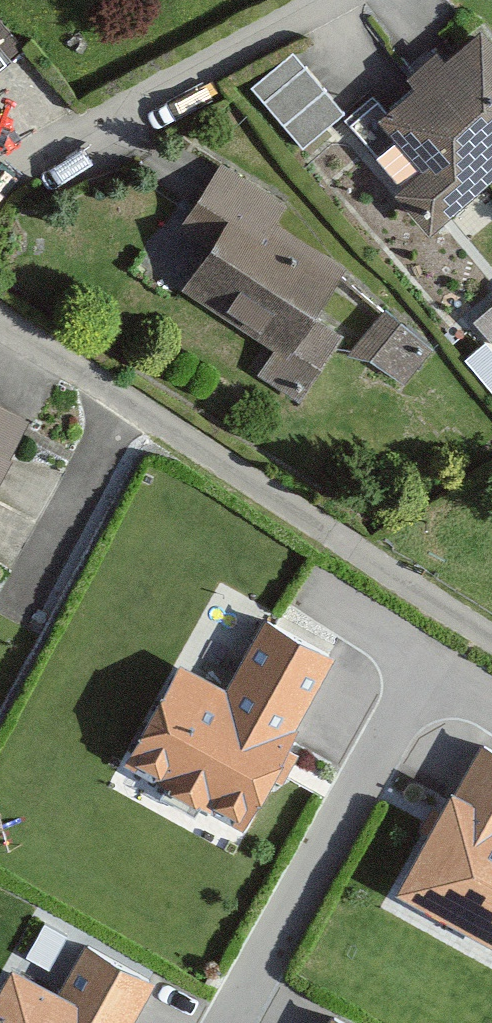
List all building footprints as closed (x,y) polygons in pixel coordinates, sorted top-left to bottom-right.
[(473,35),(437,64),(430,56),(402,80),(409,89),(370,121),(416,176),(404,186),(434,221),(491,173),(491,58),(473,35)] [(338,120),(285,58),(245,92),(298,154),(338,120)] [(0,59),(0,76),(8,69),(0,59)] [(280,207),(215,167),(176,231),(203,247),(175,293),(270,351),(255,375),(293,398),(331,335),(306,320),(336,271),(267,229),(280,207)] [(469,312),(491,338),(491,292),(469,312)] [(409,339),(377,312),(346,349),(379,375),(409,339)] [(485,336),(466,352),(491,382),(491,344),(485,336)] [(27,428),(0,414),(0,477),(27,428)] [(228,686),(180,660),(130,751),(240,810),(325,650),(264,617),(228,686)] [(405,876),(491,924),(491,744),(481,739),(405,876)] [(15,959),(0,986),(0,1022),(122,1022),(149,972),(87,939),(62,984),(15,959)]
